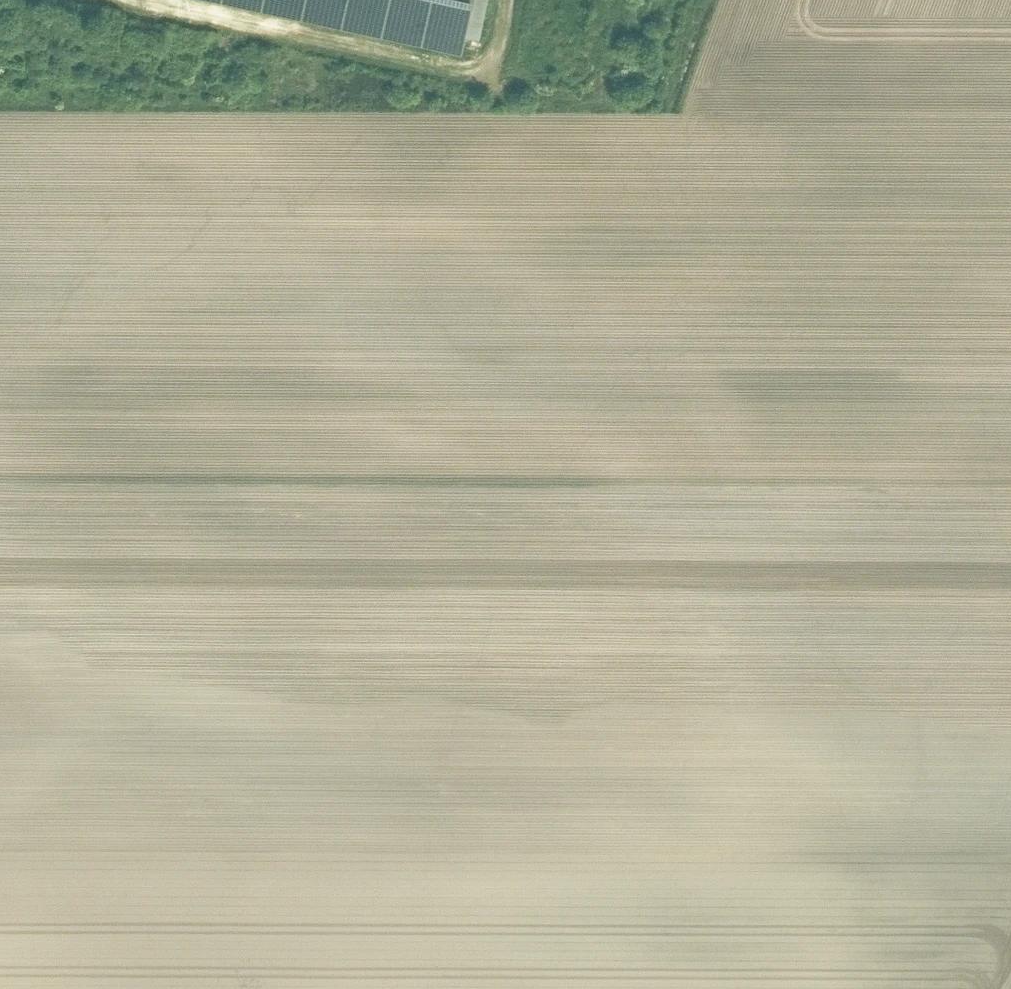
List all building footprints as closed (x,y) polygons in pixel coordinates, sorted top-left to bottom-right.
[(467,50),(478,0),(245,0),(467,50)]
